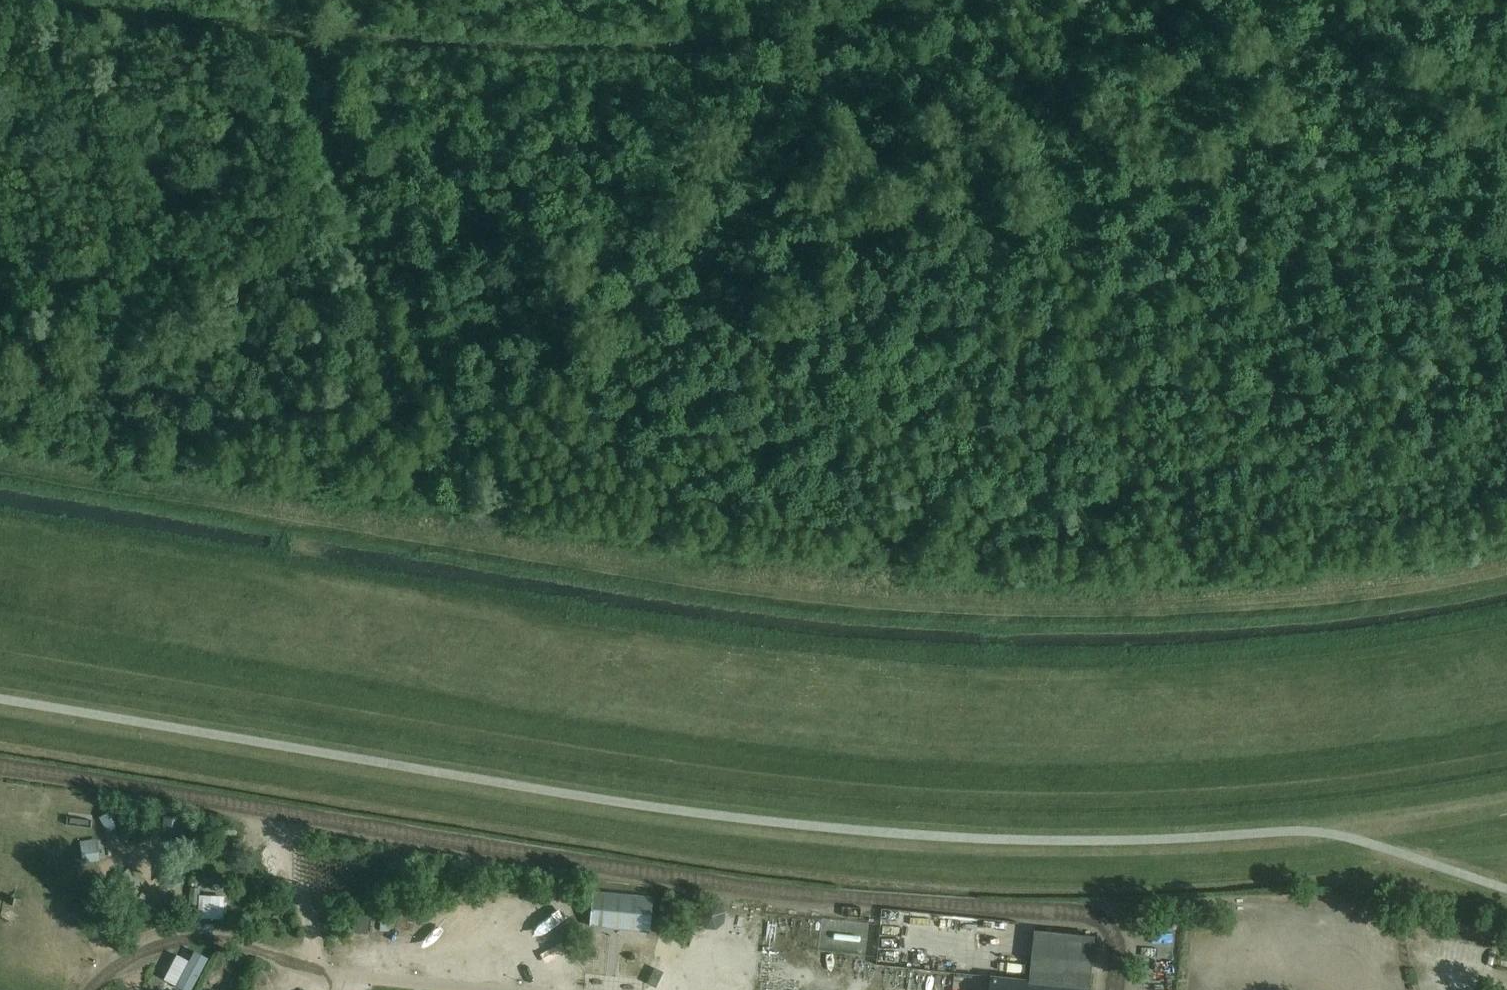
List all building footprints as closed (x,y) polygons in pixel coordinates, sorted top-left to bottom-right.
[(590,925),(649,930),(652,897),(593,891),(590,925)] [(233,927),(234,904),(218,904),(217,927),(233,927)] [(988,989),(1088,989),(1089,986),(989,976),(988,989)]
